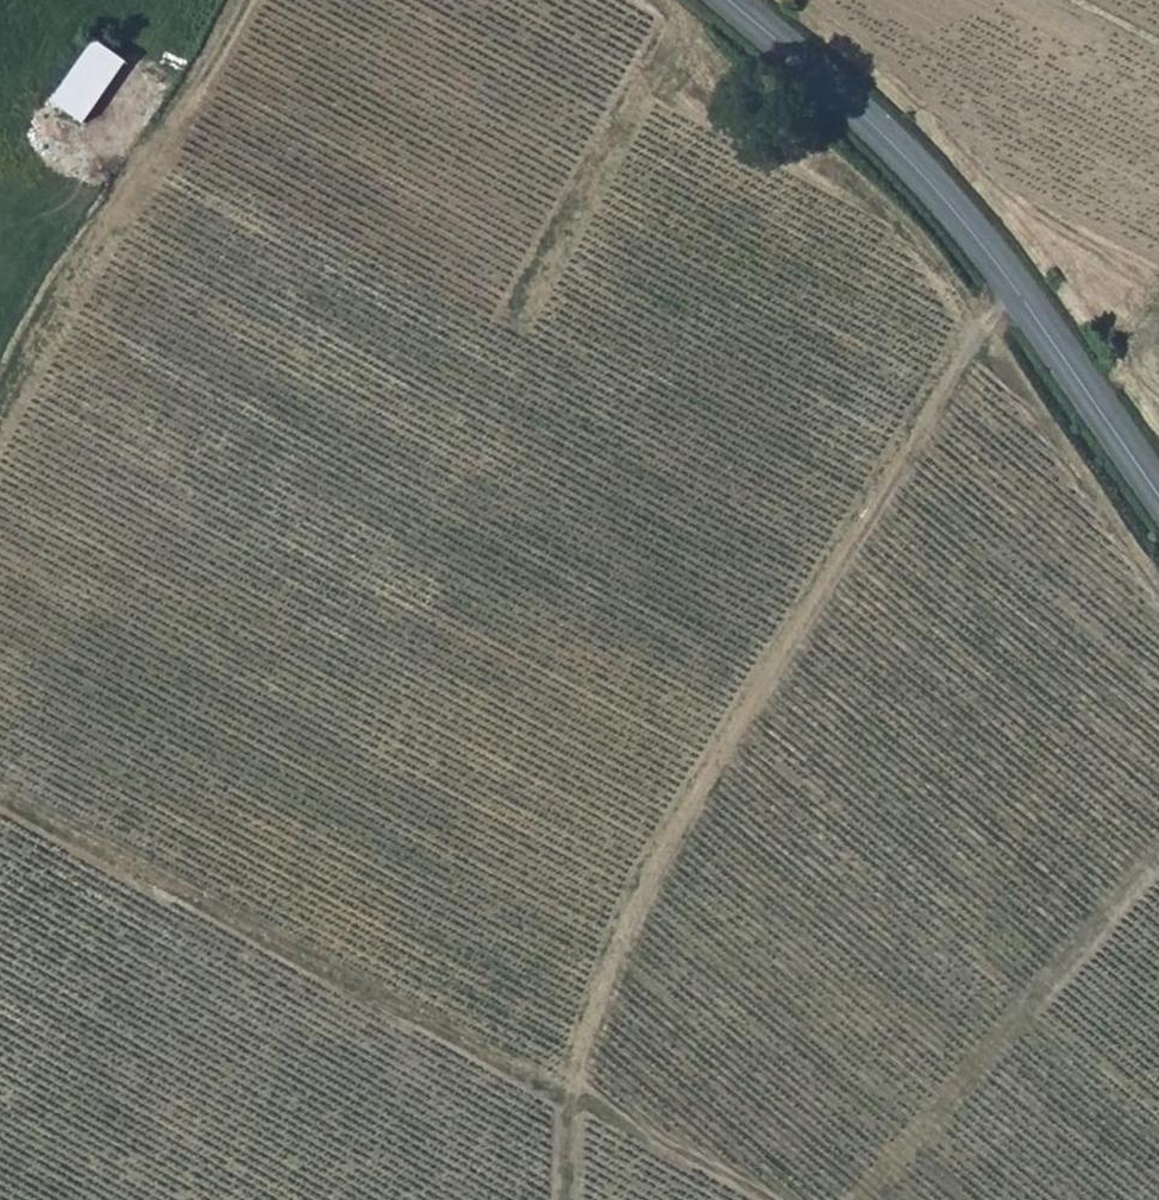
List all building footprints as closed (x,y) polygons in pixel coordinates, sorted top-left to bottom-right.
[(101,49),(72,103),(95,115),(123,61),(101,49)]
